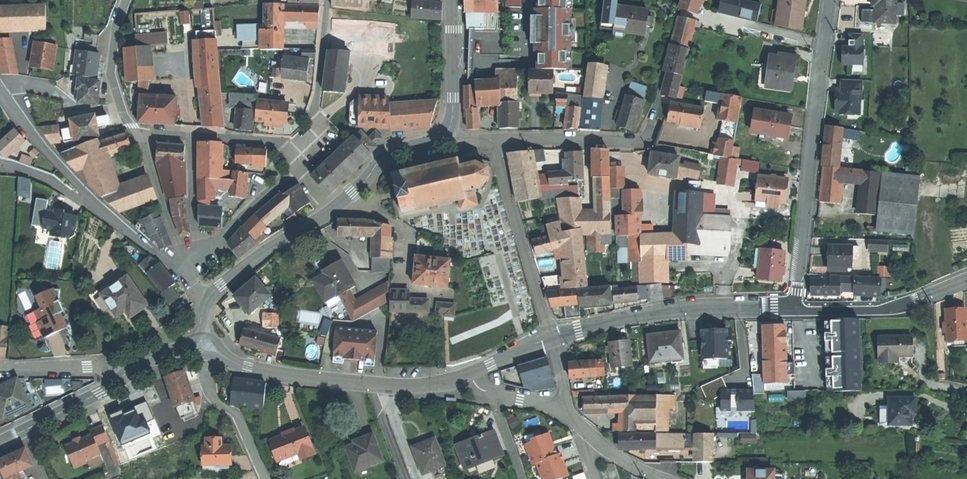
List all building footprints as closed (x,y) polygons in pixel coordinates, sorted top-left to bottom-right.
[(332,7),(369,11),(370,0),(332,0),(332,7)] [(466,1),(466,12),(484,12),(498,13),(498,0),(466,0),(466,1)] [(539,10),(536,10),(536,53),(538,52),(538,54),(538,70),(566,70),(566,53),(570,53),(570,10),(567,10),(567,0),(539,0),(539,10)] [(616,15),(617,8),(618,0),(604,0),(603,13),(616,15)] [(680,9),(686,11),(696,14),(701,0),(683,0),(680,9)] [(741,0),(722,0),(719,13),(757,22),(761,5),(741,0)] [(805,0),(780,0),(778,12),(773,12),(772,23),(777,24),(777,26),(801,29),(804,11),(805,0)] [(877,7),(874,7),(874,8),(874,16),(874,24),(895,24),(895,15),(903,15),(903,5),(895,5),(895,0),(871,0),(871,1),(877,1),(877,7)] [(442,4),(413,2),(412,18),(441,20),(441,12),(442,4)] [(47,29),(46,6),(0,8),(0,31),(47,29)] [(264,32),(283,32),(283,22),(283,7),(283,6),(264,6),(264,27),(264,32)] [(283,7),(283,22),(303,22),(318,22),(319,8),(304,7),(283,7)] [(648,12),(617,8),(616,15),(615,22),(627,24),(627,27),(646,29),(647,21),(648,12)] [(201,11),(203,29),(210,29),(209,10),(201,11)] [(484,12),(466,12),(466,30),(484,30),(484,12)] [(616,15),(603,13),(602,24),(614,25),(615,22),(616,15)] [(688,50),(696,22),(680,17),(672,45),(688,50)] [(396,23),(332,20),(332,31),(332,39),(386,41),(395,42),(396,23)] [(627,24),(615,22),(614,25),(615,25),(614,29),(616,31),(624,32),(626,30),(627,27),(627,24)] [(261,51),(283,51),(283,40),(283,32),(264,32),(264,27),(237,26),(237,42),(243,42),(243,50),(261,50),(261,51)] [(197,42),(217,41),(216,31),(197,32),(197,42)] [(85,41),(99,43),(99,40),(100,36),(86,34),(85,41)] [(137,37),(138,47),(168,44),(167,34),(137,37)] [(851,65),(863,65),(863,47),(862,47),(863,34),(849,34),(848,47),(848,48),(842,48),(842,56),(841,65),(851,65)] [(14,74),(7,39),(0,40),(0,67),(1,75),(14,74)] [(386,41),(332,39),(331,51),(331,52),(350,53),(385,54),(386,41)] [(197,42),(200,78),(219,76),(217,41),(197,42)] [(395,55),(395,42),(386,41),(385,54),(395,55)] [(78,51),(97,54),(98,46),(84,44),(76,43),(75,51),(78,51)] [(688,50),(672,45),(670,52),(672,61),(670,67),(669,73),(682,77),(683,77),(690,50),(688,50)] [(149,81),(151,81),(149,47),(126,48),(128,83),(141,82),(149,81)] [(100,54),(97,54),(78,51),(76,67),(72,66),(71,76),(96,79),(98,67),(100,54)] [(344,94),(350,53),(331,52),(331,51),(329,51),(324,92),(344,94)] [(31,69),(53,71),(54,56),(32,54),(31,69)] [(797,69),(799,59),(780,56),(780,59),(771,57),(769,68),(771,68),(770,76),(768,75),(767,87),(787,90),(789,76),(796,78),(797,69)] [(279,78),(307,81),(308,72),(309,61),(290,59),(283,58),(283,63),(280,63),(279,78)] [(603,66),(589,64),(585,97),(599,99),(603,66)] [(552,71),(530,70),(530,93),(541,93),(552,93),(552,71)] [(495,80),(516,81),(517,71),(496,71),(495,80)] [(682,77),(669,73),(666,84),(663,95),(676,98),(682,77)] [(200,78),(204,129),(214,128),(223,127),(219,76),(200,78)] [(78,102),(97,105),(98,95),(100,83),(79,80),(77,90),(80,90),(78,102)] [(495,80),(475,82),(477,104),(499,104),(517,103),(517,99),(518,99),(517,80),(516,81),(495,80)] [(840,115),(856,115),(857,100),(861,100),(862,80),(842,80),(841,92),(836,92),(835,102),(835,111),(840,112),(840,115)] [(149,81),(141,82),(141,91),(140,95),(148,96),(149,81)] [(628,97),(643,101),(647,89),(631,84),(628,97)] [(474,86),(466,87),(466,96),(466,109),(469,109),(476,109),(474,86)] [(157,125),(175,126),(176,97),(140,95),(140,96),(140,106),(137,106),(137,110),(139,110),(139,124),(157,125)] [(238,108),(238,110),(254,111),(256,112),(257,96),(238,95),(237,108),(238,108)] [(583,98),(557,95),(557,107),(566,108),(569,108),(581,110),(583,98)] [(738,124),(743,99),(723,95),(718,121),(724,122),(738,124)] [(580,130),(600,132),(604,100),(599,99),(585,97),(580,130)] [(639,117),(644,102),(643,101),(628,97),(627,97),(622,113),(620,120),(618,127),(634,132),(639,117)] [(392,128),(430,126),(434,113),(437,100),(390,103),(392,128)] [(286,103),(258,101),(256,121),(266,122),(285,123),(286,103)] [(359,127),(360,101),(351,105),(351,117),(350,126),(359,127)] [(389,103),(389,102),(360,101),(359,127),(389,128),(392,128),(390,103),(389,103)] [(517,103),(499,104),(500,128),(508,128),(518,128),(518,103),(517,103)] [(704,109),(671,103),(670,112),(668,121),(701,126),(704,109)] [(579,131),(581,110),(569,108),(568,113),(566,129),(573,130),(579,131)] [(476,109),(469,109),(469,115),(469,130),(479,129),(478,109),(476,109)] [(238,110),(237,110),(235,130),(244,131),(253,131),(254,111),(238,110)] [(791,117),(756,111),(753,133),(760,134),(773,136),(788,138),(789,128),(791,117)] [(69,142),(99,136),(97,125),(95,116),(71,120),(73,133),(67,134),(69,142)] [(724,122),(721,139),(735,142),(738,124),(724,122)] [(825,146),(841,147),(842,129),(827,126),(825,146)] [(59,127),(39,129),(50,144),(60,142),(59,127)] [(859,139),(859,130),(842,128),(842,137),(859,139)] [(25,142),(19,135),(13,129),(0,141),(1,143),(0,144),(0,151),(7,158),(15,151),(18,148),(25,142)] [(97,140),(103,156),(131,147),(128,139),(125,131),(97,140)] [(354,138),(370,154),(377,148),(375,146),(368,139),(361,131),(354,138)] [(368,139),(375,146),(382,139),(375,132),(368,139)] [(771,146),(773,136),(760,134),(759,144),(771,146)] [(312,177),(329,194),(371,155),(370,154),(354,138),(331,159),(312,177)] [(734,148),(735,142),(721,139),(720,144),(715,143),(712,155),(717,157),(722,158),(732,160),(732,158),(734,148)] [(86,183),(102,197),(117,192),(103,156),(97,140),(60,154),(86,183)] [(158,144),(156,162),(160,162),(183,164),(183,163),(184,146),(158,144)] [(199,161),(220,162),(220,155),(223,155),(224,145),(209,145),(198,145),(199,161)] [(823,166),(839,168),(841,147),(825,146),(824,155),(823,166)] [(267,150),(236,148),(235,163),(252,164),(252,167),(266,168),(266,160),(267,150)] [(531,151),(533,163),(544,162),(542,150),(530,150),(531,151)] [(599,151),(593,150),(594,178),(595,178),(598,178),(610,178),(609,152),(599,151)] [(531,151),(508,153),(515,190),(536,188),(538,187),(538,186),(536,176),(533,163),(531,151)] [(584,180),(583,152),(574,153),(566,153),(567,162),(567,174),(567,181),(568,181),(584,180)] [(679,157),(652,153),(651,163),(649,174),(676,178),(678,164),(679,157)] [(712,155),(705,154),(703,161),(715,163),(717,157),(712,155)] [(33,159),(24,156),(22,161),(31,165),(33,159)] [(732,160),(722,158),(721,165),(720,184),(735,185),(737,161),(736,160),(732,160)] [(457,160),(393,175),(402,214),(460,201),(462,208),(478,205),(474,190),(482,188),(489,178),(487,169),(475,163),(459,167),(457,160)] [(216,180),(220,180),(220,172),(220,162),(199,161),(199,171),(216,172),(216,180)] [(158,169),(161,178),(162,183),(163,183),(171,183),(171,177),(185,176),(185,164),(183,163),(183,164),(160,162),(162,168),(158,169)] [(684,165),(682,176),(698,177),(701,166),(684,162),(684,165)] [(842,180),(843,169),(824,167),(823,178),(822,187),(821,191),(820,202),(840,204),(842,180)] [(610,168),(611,188),(623,188),(623,178),(621,168),(610,168)] [(863,171),(843,169),(842,180),(862,182),(863,171)] [(214,180),(216,180),(216,172),(199,171),(199,179),(214,180)] [(858,214),(876,216),(880,173),(863,171),(862,182),(858,214)] [(220,172),(220,180),(231,180),(231,172),(220,172)] [(232,191),(231,198),(245,198),(248,174),(234,173),(233,182),(232,191)] [(538,186),(569,184),(568,181),(567,181),(567,174),(565,174),(562,174),(549,175),(547,173),(544,174),(544,175),(536,176),(538,186)] [(919,177),(880,173),(876,216),(878,216),(877,226),(870,225),(870,227),(870,231),(913,235),(919,177)] [(18,177),(18,196),(29,198),(30,180),(18,177)] [(611,213),(610,178),(598,178),(598,213),(611,213)] [(199,179),(199,200),(210,200),(214,200),(214,195),(214,188),(214,180),(199,179)] [(117,192),(102,197),(118,213),(155,199),(148,180),(117,192)] [(214,180),(214,188),(232,191),(233,182),(231,182),(231,180),(220,180),(216,180),(214,180)] [(759,180),(756,201),(779,204),(785,204),(786,193),(787,183),(759,180)] [(163,183),(167,199),(186,195),(186,184),(171,183),(163,183)] [(536,188),(539,200),(570,196),(569,184),(538,186),(538,187),(536,188)] [(298,186),(283,196),(289,205),(294,213),(310,203),(298,186)] [(536,188),(515,190),(518,203),(539,200),(536,188)] [(624,216),(640,216),(639,191),(624,191),(624,216)] [(677,193),(675,214),(677,215),(701,216),(702,194),(677,193)] [(266,206),(244,226),(253,237),(261,230),(266,226),(265,225),(289,205),(283,196),(281,194),(266,206)] [(702,194),(701,216),(712,217),(728,218),(729,213),(713,212),(714,195),(702,194)] [(175,217),(187,215),(184,198),(172,200),(172,204),(175,217)] [(579,198),(557,199),(563,233),(582,228),(581,213),(582,213),(579,198)] [(210,200),(199,200),(199,210),(211,210),(210,200)] [(779,204),(756,201),(756,207),(779,209),(779,204)] [(211,210),(199,210),(200,226),(214,227),(218,228),(222,228),(222,211),(211,210)] [(46,211),(43,228),(52,229),(51,235),(66,238),(73,233),(74,232),(77,217),(72,216),(70,215),(65,214),(62,211),(58,213),(55,213),(46,211)] [(160,213),(144,219),(148,230),(153,241),(157,240),(160,249),(171,245),(161,219),(163,219),(160,213)] [(582,213),(581,213),(582,228),(583,233),(588,233),(604,233),(611,233),(611,213),(598,213),(596,213),(582,213)] [(287,220),(290,224),(299,219),(296,214),(287,220)] [(177,225),(181,236),(190,234),(187,215),(175,217),(177,225)] [(701,216),(677,215),(676,235),(654,235),(640,236),(641,257),(667,257),(687,257),(687,254),(686,245),(699,246),(701,216)] [(629,236),(640,236),(640,226),(640,216),(624,216),(617,216),(618,236),(629,236)] [(701,216),(699,246),(728,247),(729,247),(731,218),(728,218),(712,217),(701,216)] [(353,221),(339,220),(338,235),(368,236),(368,226),(365,226),(365,221),(353,221)] [(390,226),(365,221),(365,226),(368,226),(368,236),(373,236),(373,258),(390,259),(392,259),(393,239),(391,239),(390,226)] [(562,233),(560,222),(547,225),(550,237),(560,234),(560,233),(562,233)] [(640,226),(640,236),(654,235),(653,226),(640,226)] [(243,228),(228,244),(231,247),(234,250),(244,241),(241,238),(248,234),(243,228)] [(563,258),(584,256),(582,228),(563,233),(562,233),(560,233),(560,234),(562,248),(563,258)] [(261,230),(253,237),(259,244),(267,238),(261,230)] [(604,233),(588,233),(588,252),(605,252),(605,245),(604,245),(604,233)] [(244,241),(234,250),(240,256),(256,244),(248,234),(241,238),(244,241)] [(562,248),(560,234),(550,237),(533,241),(534,248),(536,255),(562,248)] [(629,236),(618,236),(618,248),(629,248),(629,236)] [(641,257),(640,236),(629,236),(629,248),(629,263),(641,263),(641,257)] [(869,241),(869,250),(886,251),(887,241),(869,241)] [(686,245),(687,254),(727,257),(728,247),(699,246),(686,245)] [(828,268),(829,268),(845,268),(851,269),(851,256),(859,256),(859,248),(829,247),(829,259),(828,268)] [(782,266),(784,252),(764,250),(761,270),(758,269),(757,279),(769,280),(780,281),(781,276),(782,266)] [(148,272),(159,264),(150,256),(141,264),(148,272)] [(431,258),(416,256),(413,284),(447,287),(450,260),(431,258)] [(565,278),(566,290),(577,289),(588,288),(584,256),(563,258),(563,259),(564,270),(566,271),(567,277),(565,278)] [(667,257),(641,257),(641,263),(641,282),(668,282),(667,257)] [(390,259),(373,258),(372,271),(390,271),(390,259)] [(354,286),(340,260),(330,266),(323,270),(325,274),(314,281),(328,306),(337,301),(335,297),(338,295),(344,292),(354,286)] [(159,264),(148,272),(164,291),(170,287),(175,283),(168,274),(159,264)] [(543,283),(546,291),(565,290),(566,290),(565,278),(562,275),(541,277),(543,283)] [(840,290),(840,276),(830,276),(830,279),(812,279),(812,294),(826,295),(840,295),(840,290)] [(855,276),(840,276),(840,290),(855,290),(855,276)] [(880,277),(855,276),(855,290),(855,295),(880,296),(880,289),(880,279),(880,277)] [(101,295),(117,317),(125,311),(130,318),(139,311),(148,305),(127,277),(101,295)] [(264,302),(270,297),(271,296),(256,279),(245,289),(235,297),(250,314),(264,302)] [(348,300),(344,292),(338,295),(340,300),(352,322),(389,303),(388,281),(354,301),(348,300)] [(648,300),(649,303),(664,300),(662,286),(646,287),(648,300)] [(179,297),(170,287),(164,291),(161,293),(170,304),(179,297)] [(588,288),(577,289),(580,307),(591,306),(598,305),(612,304),(610,291),(609,287),(588,288)] [(613,291),(614,303),(628,303),(642,302),(642,301),(648,300),(646,287),(623,287),(623,289),(618,289),(613,290),(613,291)] [(31,299),(36,311),(58,301),(59,300),(60,289),(44,288),(44,294),(31,299)] [(565,319),(581,317),(580,309),(580,307),(577,289),(566,290),(565,290),(567,305),(564,306),(565,319)] [(565,290),(546,291),(549,300),(551,307),(564,306),(567,305),(565,290)] [(99,292),(91,298),(109,323),(117,317),(101,295),(99,292)] [(391,292),(390,312),(409,312),(410,300),(410,297),(410,292),(391,292)] [(276,303),(270,297),(264,302),(271,309),(276,305),(276,303)] [(410,300),(409,312),(429,313),(429,300),(422,300),(413,300),(410,300)] [(36,311),(41,321),(38,322),(45,337),(56,332),(66,328),(59,313),(63,312),(63,311),(58,301),(36,311)] [(434,302),(433,313),(441,313),(444,314),(445,303),(434,302)] [(444,314),(441,313),(441,316),(451,316),(452,304),(445,303),(444,314)] [(265,328),(277,328),(277,313),(265,312),(265,328)] [(966,339),(965,312),(956,312),(946,312),(947,340),(966,339)] [(834,392),(864,391),(862,337),(859,337),(859,319),(832,319),(832,333),(825,334),(825,342),(832,341),(833,369),(826,370),(827,377),(833,377),(834,392)] [(326,334),(329,321),(323,320),(320,333),(326,334)] [(787,361),(786,326),(773,326),(763,326),(764,361),(787,361)] [(378,332),(337,328),(334,356),(344,357),(344,359),(354,360),(365,361),(365,359),(375,360),(378,332)] [(281,339),(244,329),(240,345),(254,348),(277,354),(281,339)] [(703,359),(728,358),(727,341),(731,341),(731,333),(727,333),(727,330),(714,331),(702,331),(703,359)] [(659,335),(648,336),(651,362),(667,361),(672,360),(683,359),(681,349),(680,339),(680,332),(667,334),(659,335)] [(895,337),(879,338),(879,361),(890,361),(890,357),(898,357),(912,357),(912,337),(895,337)] [(632,366),(630,342),(620,343),(610,344),(612,368),(632,366)] [(547,357),(518,366),(524,385),(531,383),(553,377),(547,357)] [(596,361),(569,362),(570,378),(581,378),(596,377),(596,376),(596,361)] [(787,361),(764,361),(765,384),(787,383),(787,376),(787,361)] [(176,375),(167,378),(177,408),(179,407),(195,402),(186,372),(176,375)] [(531,383),(533,391),(536,391),(556,389),(553,377),(531,383)] [(755,412),(753,390),(728,390),(722,377),(701,387),(708,402),(721,396),(721,412),(755,412)] [(47,394),(65,392),(64,378),(46,380),(47,394)] [(0,387),(0,412),(3,419),(18,412),(31,406),(18,379),(0,387)] [(263,409),(266,384),(249,382),(234,380),(231,405),(259,408),(263,409)] [(154,385),(143,389),(162,434),(167,446),(175,442),(178,441),(154,385)] [(656,396),(656,431),(668,431),(668,412),(668,395),(656,395),(656,396)] [(622,424),(622,431),(637,431),(636,396),(621,396),(621,397),(622,412),(622,424)] [(656,396),(636,396),(637,431),(656,431),(656,396)] [(611,412),(611,397),(584,398),(584,412),(594,412),(601,412),(611,412)] [(622,412),(621,397),(611,397),(611,412),(622,412)] [(915,410),(915,399),(907,398),(889,398),(889,407),(889,426),(911,426),(911,415),(911,410),(915,410)] [(199,413),(195,402),(179,407),(183,418),(199,413)] [(889,407),(880,407),(880,426),(889,426),(889,407)] [(622,431),(622,424),(613,424),(613,432),(622,432),(622,431)] [(82,440),(66,447),(75,468),(88,463),(87,460),(101,454),(98,446),(110,440),(104,425),(91,431),(93,436),(82,440)] [(288,435),(272,441),(280,461),(300,452),(303,459),(316,454),(305,428),(288,435)] [(475,440),(458,446),(466,469),(503,456),(494,433),(475,440)] [(560,453),(557,455),(553,443),(549,433),(537,437),(538,440),(526,445),(533,465),(537,464),(561,455),(560,453)] [(697,449),(697,462),(705,463),(712,463),(713,434),(698,433),(698,434),(697,449)] [(167,446),(162,434),(150,439),(159,460),(171,455),(167,446)] [(355,471),(382,461),(372,434),(362,438),(354,441),(355,444),(346,447),(347,449),(339,452),(341,457),(348,454),(355,471)] [(656,435),(620,434),(620,449),(656,450),(656,435)] [(686,435),(686,449),(697,449),(698,434),(686,434),(686,435)] [(656,435),(656,450),(686,450),(686,449),(686,435),(656,435)] [(446,467),(436,438),(425,442),(412,447),(423,475),(437,470),(446,467)] [(214,439),(205,439),(206,447),(203,447),(203,475),(231,474),(231,447),(221,447),(221,439),(214,439)] [(175,442),(167,446),(171,455),(179,451),(175,442)] [(4,478),(17,473),(33,466),(26,450),(12,456),(0,462),(0,470),(4,478)] [(561,455),(537,464),(542,478),(555,478),(556,478),(557,478),(561,478),(569,476),(565,465),(561,455)] [(446,467),(437,470),(439,475),(448,472),(446,467)] [(748,470),(748,478),(773,478),(773,474),(773,470),(748,470)]
